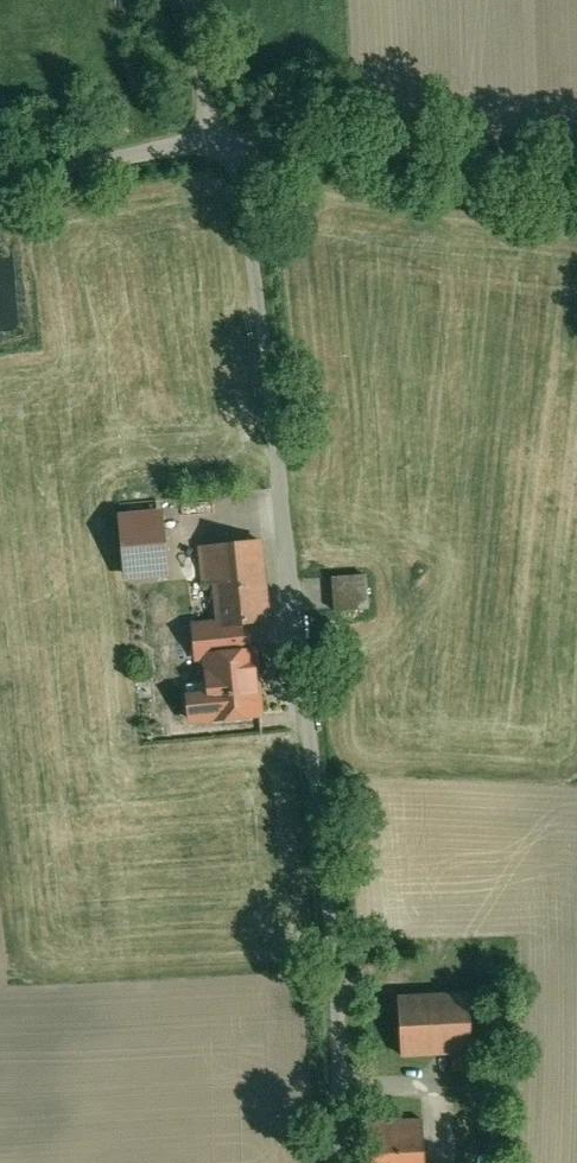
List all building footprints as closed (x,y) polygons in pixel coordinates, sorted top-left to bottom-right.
[(147,538),(123,541),(124,554),(148,551),(147,538)] [(259,539),(199,546),(203,584),(215,583),(219,625),(248,622),(267,620),(259,539)] [(148,551),(124,554),(126,568),(150,566),(148,551)] [(365,575),(332,577),(334,610),(367,608),(365,575)] [(248,622),(219,625),(222,654),(206,655),(210,695),(189,697),(191,720),(212,718),(212,719),(260,714),(254,651),(251,651),(248,622)] [(469,993),(398,997),(401,1055),(453,1052),(472,1051),(469,993)] [(472,1051),(453,1052),(454,1068),(473,1067),(472,1051)] [(368,1120),(370,1162),(425,1162),(422,1119),(368,1120)]
